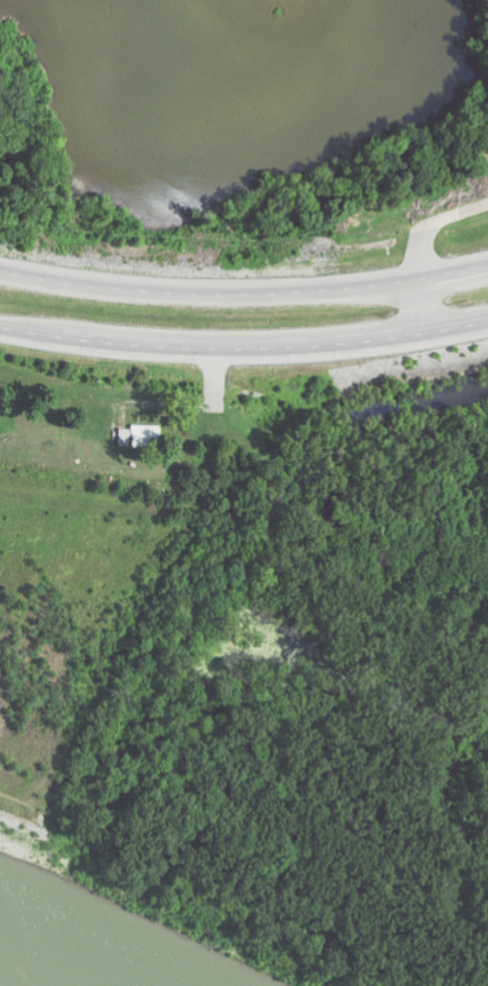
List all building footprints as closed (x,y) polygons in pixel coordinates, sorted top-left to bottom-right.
[(162,426),(132,425),(132,429),(121,429),(121,446),(161,447),(162,426)]
